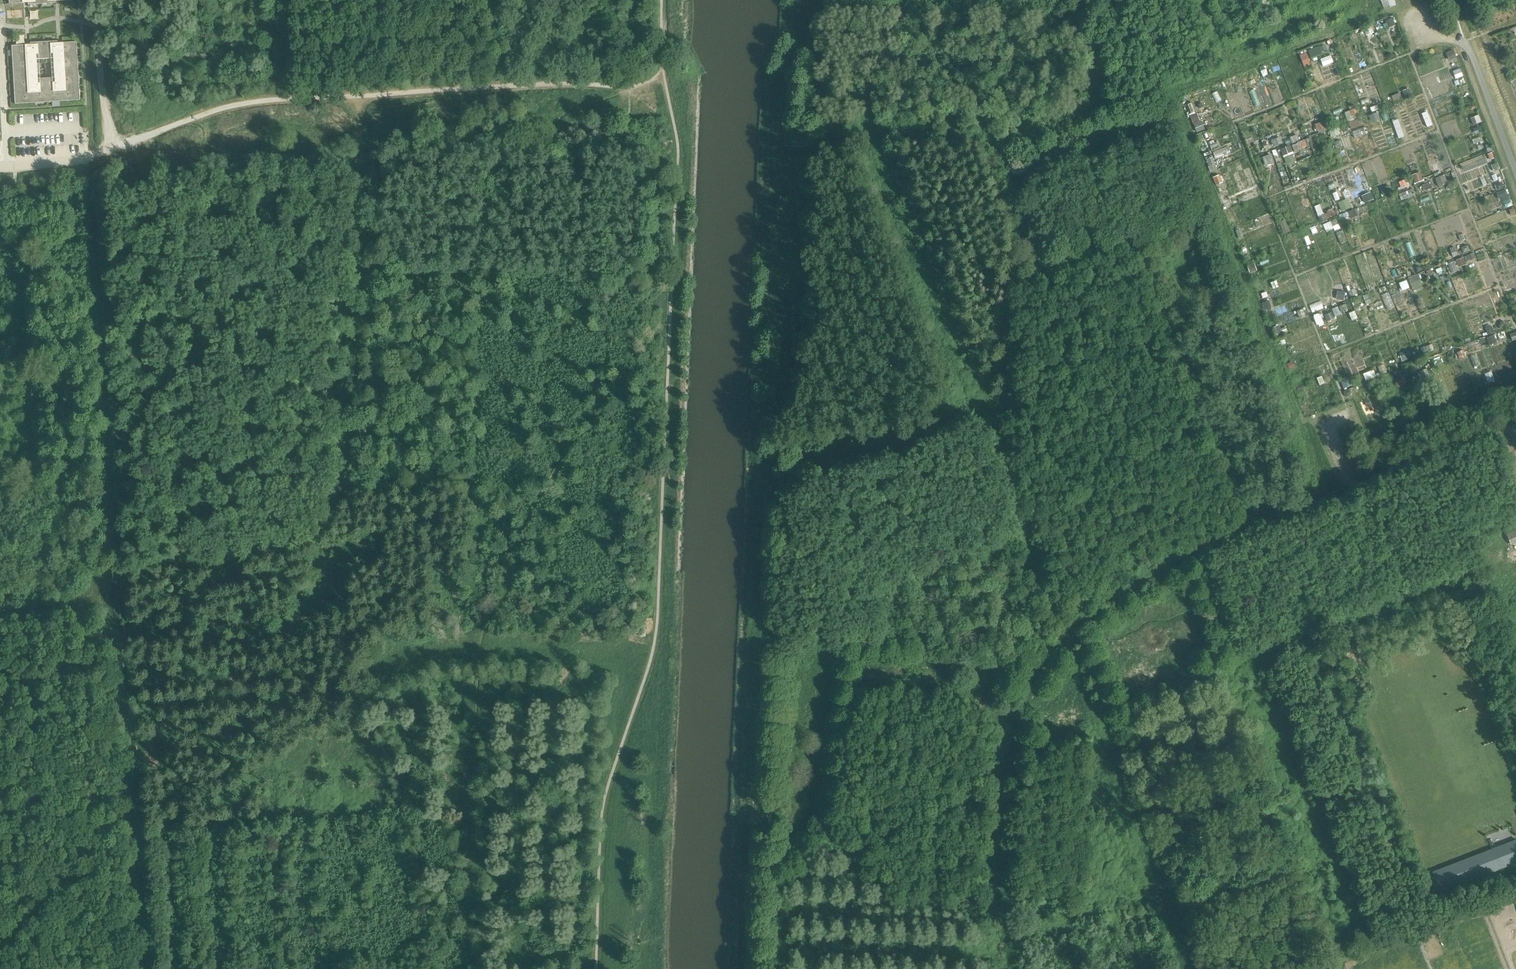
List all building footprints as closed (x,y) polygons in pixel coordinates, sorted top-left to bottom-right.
[(14,104),(79,100),(76,42),(61,43),(61,46),(57,46),(57,41),(30,43),(30,47),(26,48),(26,45),(11,46),(14,104)] [(1505,189),(1500,191),(1502,197),(1504,202),(1509,199),(1505,189)] [(1464,258),(1456,260),(1458,268),(1466,265),(1464,258)] [(1418,274),(1408,278),(1412,289),(1419,286),(1422,285),(1418,274)] [(1353,284),(1346,287),(1350,297),(1357,294),(1353,284)] [(1491,325),(1485,328),(1488,335),(1494,332),(1491,325)] [(1494,335),(1486,338),(1488,345),(1496,343),(1494,335)] [(1405,351),(1399,353),(1402,361),(1408,359),(1407,358),(1405,351)] [(1402,371),(1392,375),(1395,382),(1404,378),(1402,371)] [(1502,535),(1506,543),(1515,539),(1515,529),(1502,535)] [(1515,863),(1515,840),(1432,872),(1440,892),(1515,863)]
